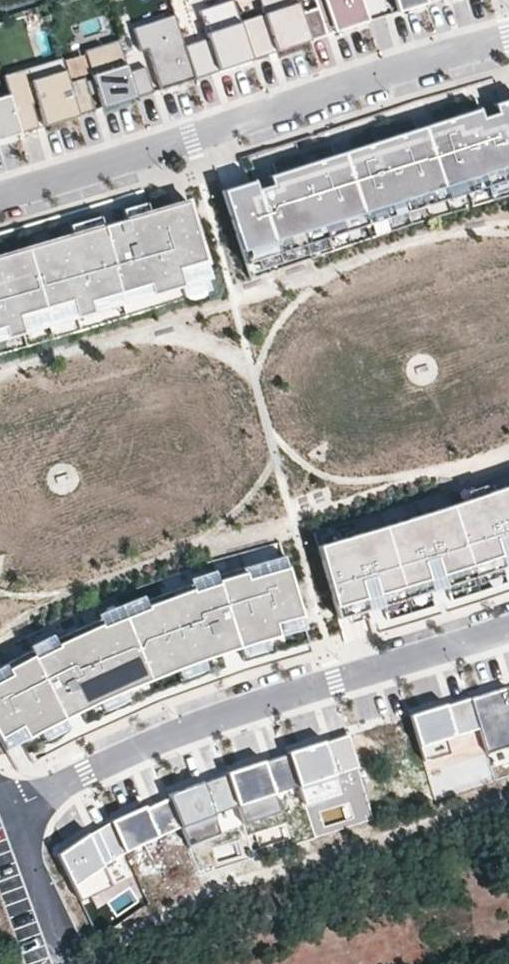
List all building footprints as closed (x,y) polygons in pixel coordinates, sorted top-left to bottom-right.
[(195,79),(253,60),(240,21),(233,0),(230,0),(198,10),(208,38),(184,46),(195,79)] [(253,60),(311,41),(302,13),(297,0),(259,0),(264,14),(240,21),(253,60)] [(362,0),(314,0),(317,8),(302,13),(311,41),(369,22),(362,0)] [(426,0),(394,0),(398,13),(427,4),(426,0)] [(184,46),(174,15),(133,29),(141,52),(148,50),(161,90),(195,79),(184,46)] [(129,72),(119,41),(85,52),(103,109),(137,98),(129,72)] [(79,116),(69,83),(62,59),(4,76),(10,95),(21,134),(39,129),(31,101),(37,99),(44,127),(79,116)] [(154,93),(145,67),(129,72),(137,98),(154,93)] [(95,111),(85,78),(69,83),(79,116),(95,111)] [(10,95),(0,98),(0,140),(21,134),(10,95)] [(221,190),(245,264),(508,180),(508,99),(221,190)] [(211,278),(187,201),(0,256),(0,340),(211,278)] [(318,546),(338,619),(484,574),(508,565),(508,485),(471,498),(380,527),(318,546)] [(287,567),(284,556),(267,561),(270,573),(287,567)] [(306,629),(287,567),(270,573),(267,561),(216,576),(219,583),(193,592),(190,584),(145,601),(148,608),(102,628),(98,620),(54,640),(58,647),(34,659),(30,651),(0,667),(0,740),(6,751),(66,718),(126,691),(214,657),(306,629)] [(193,592),(219,583),(216,576),(190,584),(193,592)] [(102,628),(148,608),(145,601),(98,620),(102,628)] [(34,659),(58,647),(54,640),(30,651),(34,659)] [(470,699),(479,729),(487,754),(508,747),(508,700),(505,687),(470,698),(470,699)] [(470,699),(410,716),(424,761),(450,753),(445,739),(479,729),(470,699)] [(359,768),(349,735),(325,742),(325,741),(288,752),(288,754),(298,786),(304,804),(340,793),(335,775),(359,768)] [(298,786),(288,754),(264,762),(264,761),(227,773),(227,774),(238,806),(244,824),(281,812),(275,793),(298,786)] [(238,806),(227,774),(204,782),(203,781),(168,794),(170,798),(181,827),(189,846),(221,834),(213,814),(238,806)] [(181,827),(170,798),(145,808),(145,806),(110,821),(111,822),(124,852),(181,827)] [(124,852),(111,822),(90,834),(89,833),(57,854),(80,901),(113,886),(102,866),(125,854),(124,852)]
